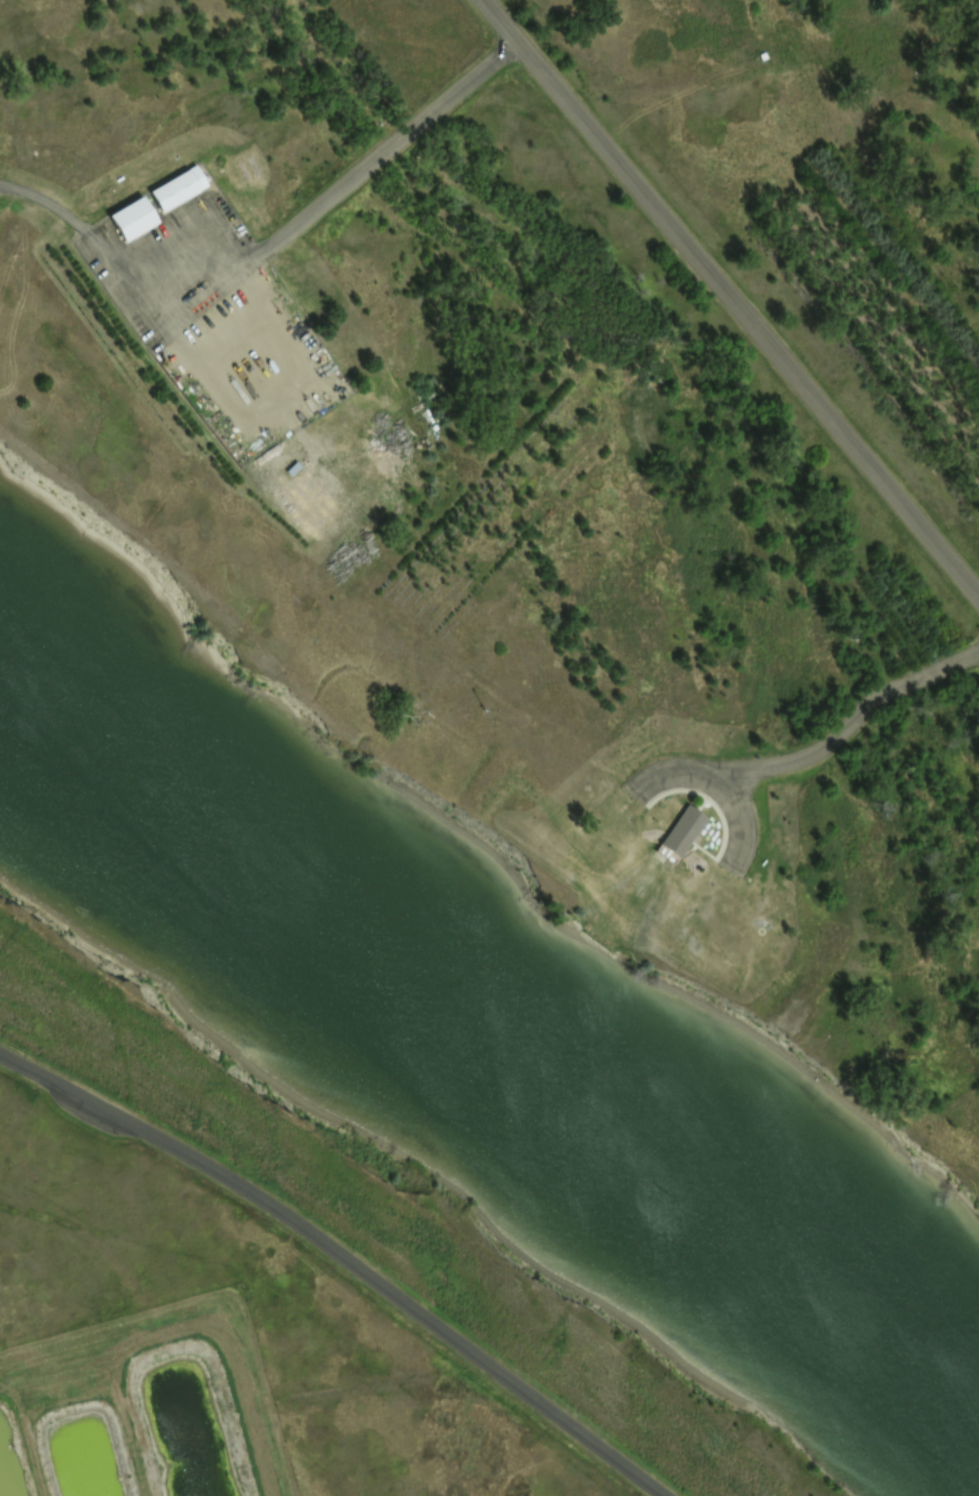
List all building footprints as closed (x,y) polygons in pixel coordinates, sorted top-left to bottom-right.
[(181,168),(194,191),(157,213),(143,190),(181,168)] [(134,194),(151,221),(117,242),(101,215),(134,194)] [(680,804),(701,819),(673,861),(652,846),(680,804)]
